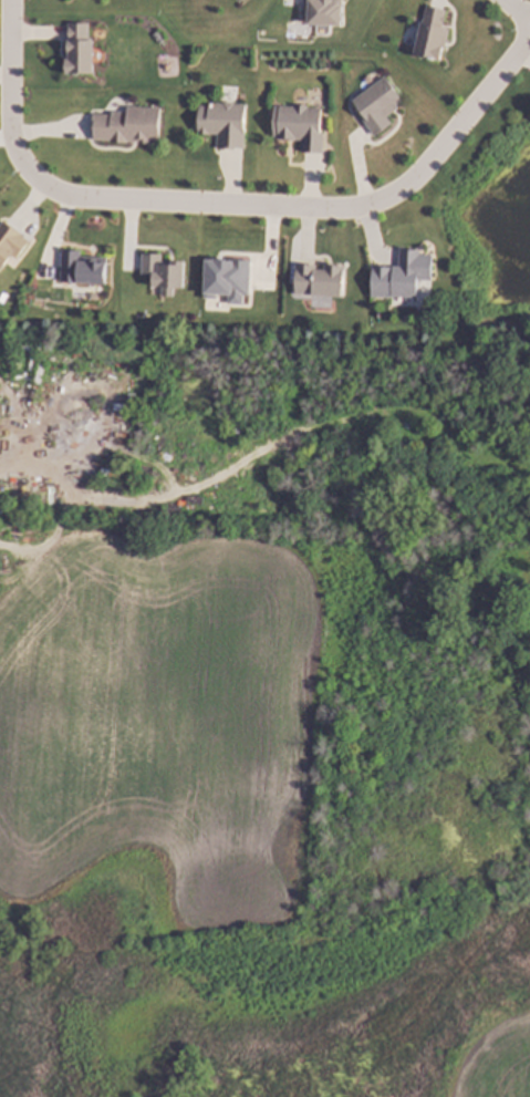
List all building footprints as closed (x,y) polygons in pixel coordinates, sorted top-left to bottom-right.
[(304,27),(305,0),(338,0),(337,28),(304,27)] [(411,54),(422,7),(447,13),(436,61),(411,54)] [(62,74),(63,24),(91,24),(91,74),(62,74)] [(404,101),(397,106),(399,108),(388,116),(394,124),(375,138),(353,101),(386,77),(404,101)] [(235,105),(246,105),(246,149),(218,149),(219,135),(199,134),(199,106),(209,106),(209,103),(235,103),(235,105)] [(308,108),(321,108),(321,134),(324,134),(324,154),(302,154),(302,141),(297,141),(297,142),(278,142),(278,138),(274,138),(274,106),(295,107),(295,106),(308,106),(308,108)] [(160,108),(160,141),(150,141),(150,145),(141,144),(141,143),(128,142),(128,144),(94,142),(94,114),(113,115),(113,111),(127,112),(128,107),(160,108)] [(1,272),(0,271),(0,227),(7,219),(32,239),(19,257),(14,255),(1,272)] [(368,267),(395,267),(395,250),(428,251),(426,300),(368,298),(368,267)] [(104,284),(105,258),(78,257),(79,251),(60,251),(59,283),(104,284)] [(163,252),(163,260),(172,260),(172,258),(185,258),(184,286),(175,286),(174,294),(163,294),(163,286),(153,284),(153,272),(143,272),(144,252),(163,252)] [(201,260),(246,261),(245,297),(200,296),(201,260)] [(335,262),(345,263),(344,294),(295,293),(297,262),(316,263),(316,267),(325,268),(325,261),(335,261),(335,262)]
